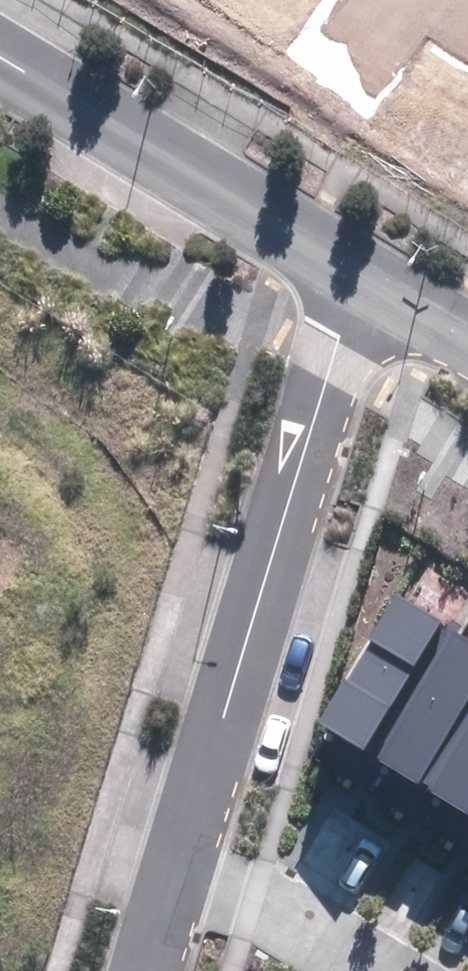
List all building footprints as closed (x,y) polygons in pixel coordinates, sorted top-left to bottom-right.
[(467,806),(467,629),(406,592),(326,721),(467,806)]
